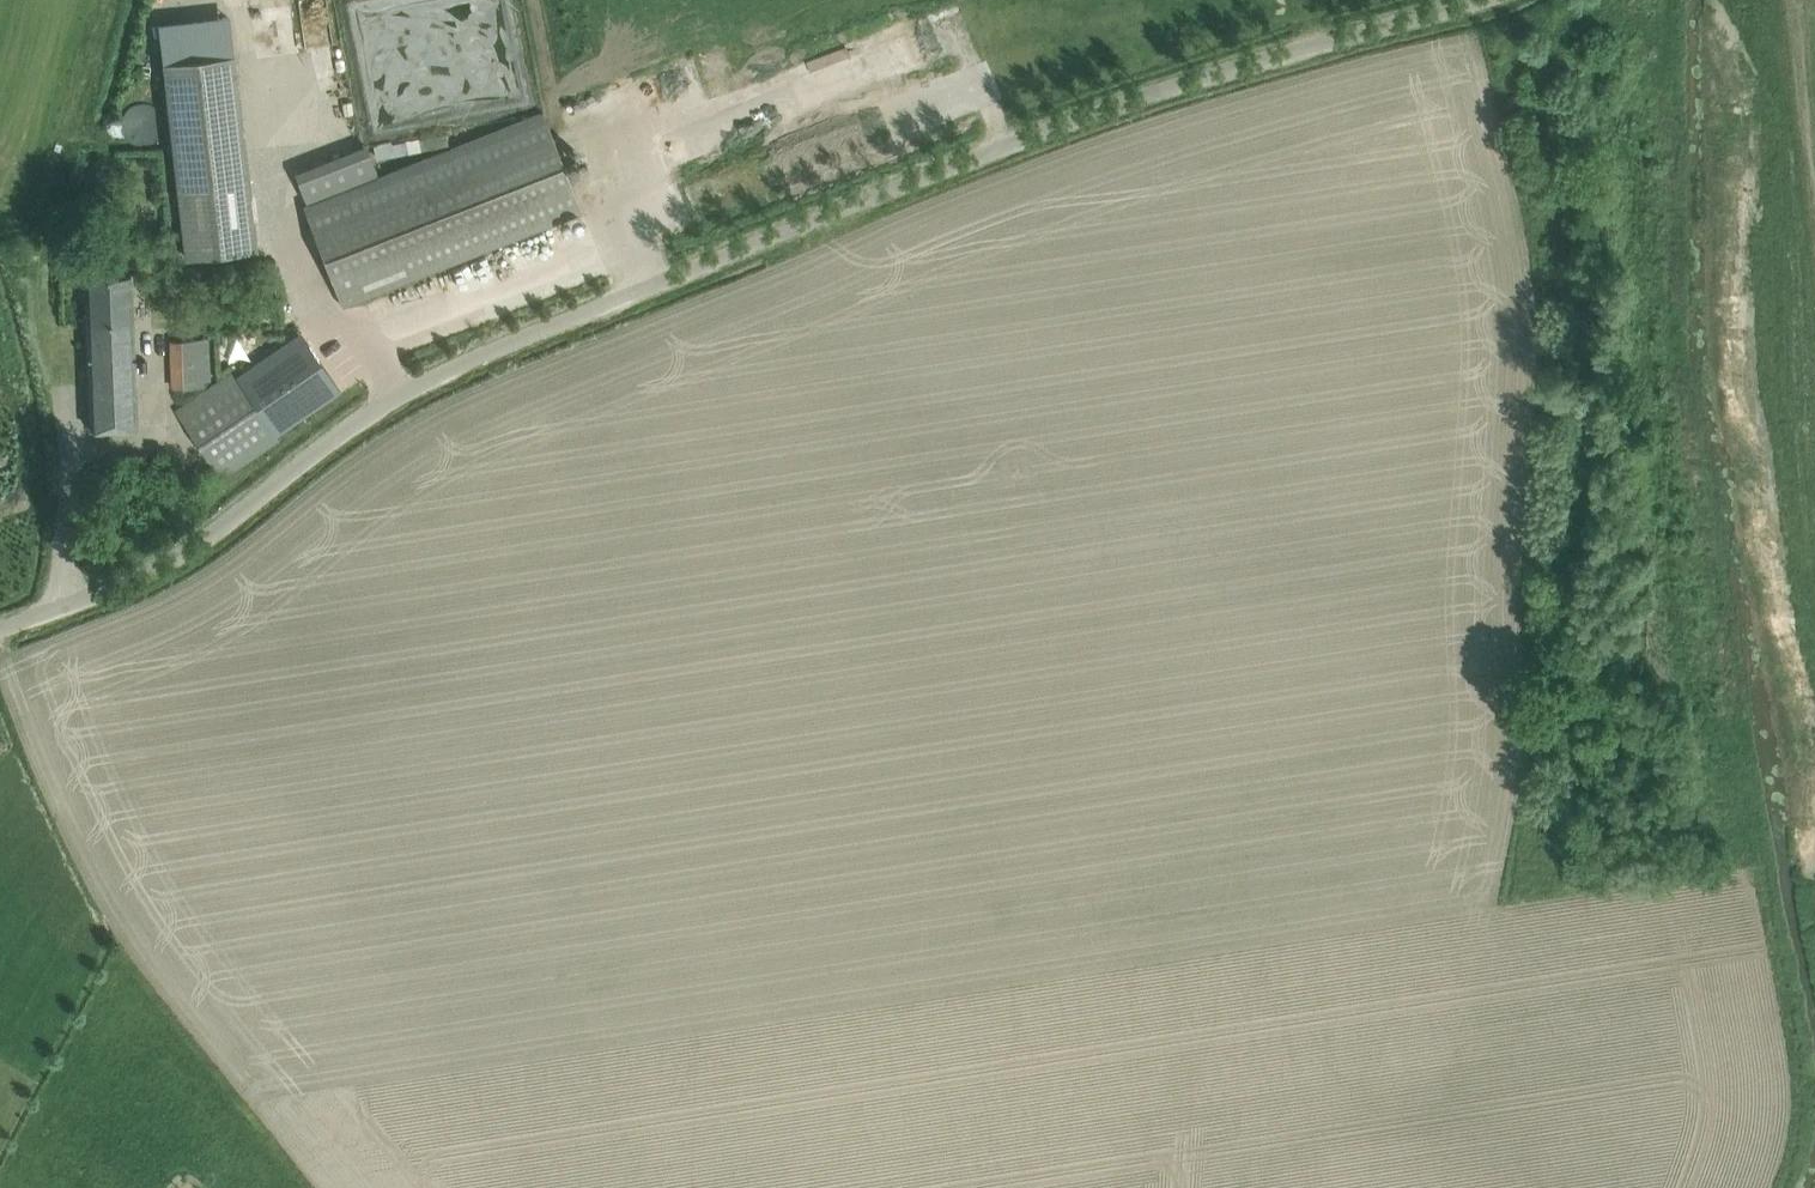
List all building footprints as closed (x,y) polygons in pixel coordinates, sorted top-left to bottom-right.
[(258,247),(235,53),(162,62),(185,256),(258,247)] [(582,209),(544,113),(304,207),(341,304),(582,209)] [(131,273),(85,275),(90,428),(137,426),(131,273)] [(205,386),(205,379),(212,378),(211,340),(170,341),(171,387),(205,386)] [(234,373),(177,412),(221,476),(279,436),(276,433),(340,389),(308,342),(243,386),(234,373)]
